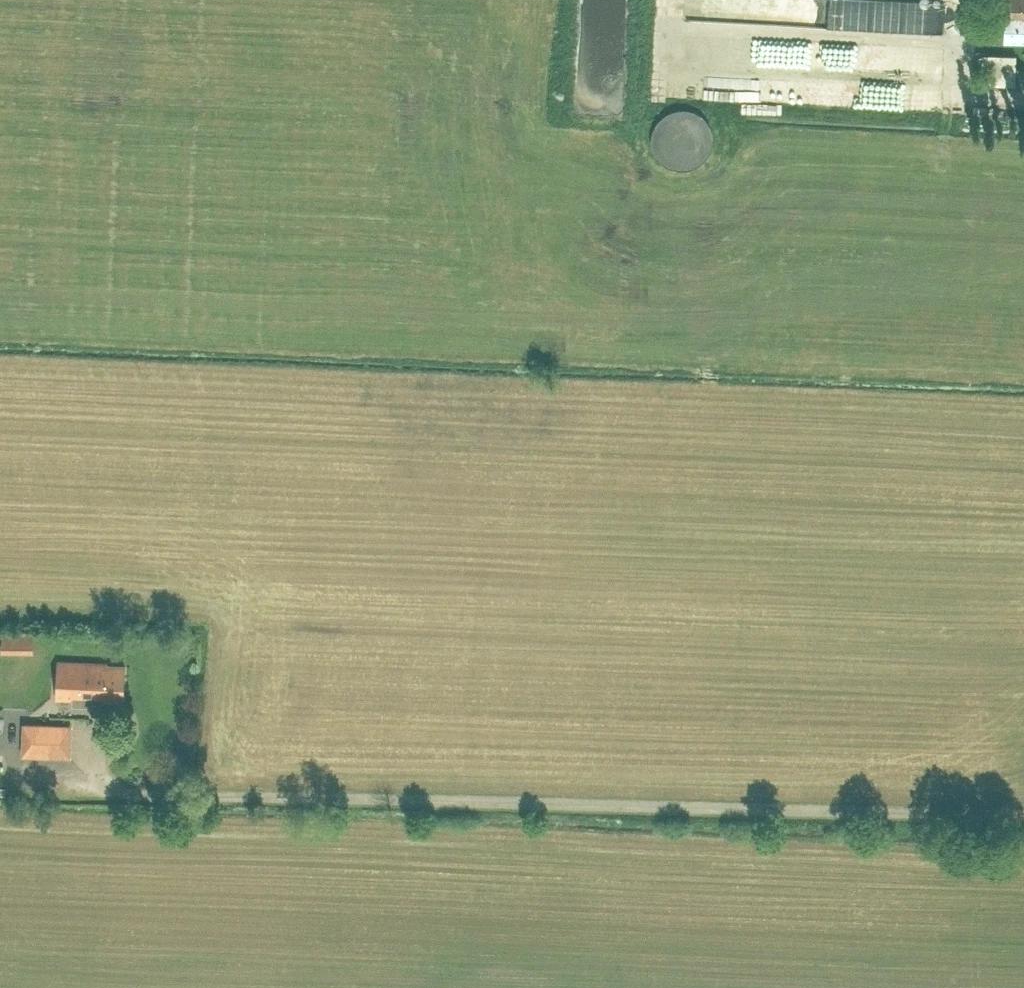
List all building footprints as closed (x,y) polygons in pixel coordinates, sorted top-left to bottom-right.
[(1004,28),(1023,29),(1023,0),(1005,0),(1004,28)] [(1005,82),(1009,69),(997,66),(993,79),(1005,82)] [(4,644),(5,659),(16,659),(16,644),(4,644)] [(58,660),(57,697),(73,698),(73,701),(81,702),(81,703),(91,703),(92,698),(123,699),(124,664),(107,663),(107,661),(58,660)] [(19,692),(19,680),(6,679),(6,692),(19,692)] [(23,721),(21,754),(50,755),(51,722),(23,721)]
